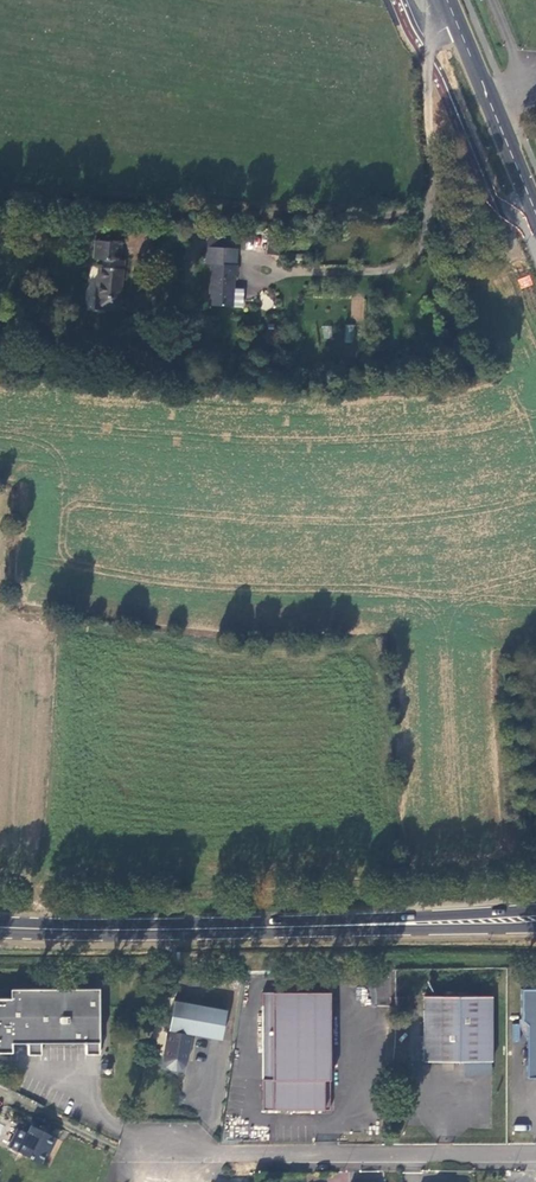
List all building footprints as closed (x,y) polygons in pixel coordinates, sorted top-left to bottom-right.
[(306,237),(288,236),(287,247),(305,248),(306,237)] [(95,240),(94,257),(104,259),(103,267),(99,266),(96,296),(121,298),(124,262),(125,260),(120,259),(121,242),(95,240)] [(211,264),(209,304),(233,306),(234,274),(236,274),(237,264),(234,264),(235,248),(207,246),(207,263),(211,264)] [(262,290),(261,307),(273,308),(274,291),(262,290)] [(352,296),(350,318),(363,319),(365,298),(352,296)] [(344,341),(353,342),(355,325),(346,324),(344,341)] [(390,979),(369,980),(371,1005),(391,1003),(390,979)] [(10,998),(0,999),(0,1053),(12,1053),(11,1043),(27,1043),(28,1055),(41,1055),(41,1043),(86,1043),(86,1055),(99,1055),(99,1042),(99,989),(10,989),(10,998)] [(521,989),(521,1020),(527,1026),(527,1039),(526,1078),(535,1078),(535,989),(521,989)] [(329,992),(261,994),(262,1052),(272,1052),(272,1080),(262,1081),(263,1112),(331,1111),(329,992)] [(492,996),(424,996),(423,1061),(492,1062),(492,996)] [(407,997),(396,997),(396,1012),(407,1012),(407,997)] [(228,1011),(175,1001),(169,1030),(164,1056),(164,1062),(167,1066),(171,1070),(176,1071),(181,1069),(186,1066),(187,1061),(192,1035),(222,1041),(228,1011)] [(512,1041),(519,1041),(520,1024),(512,1024),(512,1041)] [(272,1052),(262,1052),(262,1081),(272,1080),(272,1052)] [(28,1134),(17,1128),(8,1147),(18,1152),(41,1163),(49,1147),(51,1148),(56,1138),(31,1126),(28,1134)]
